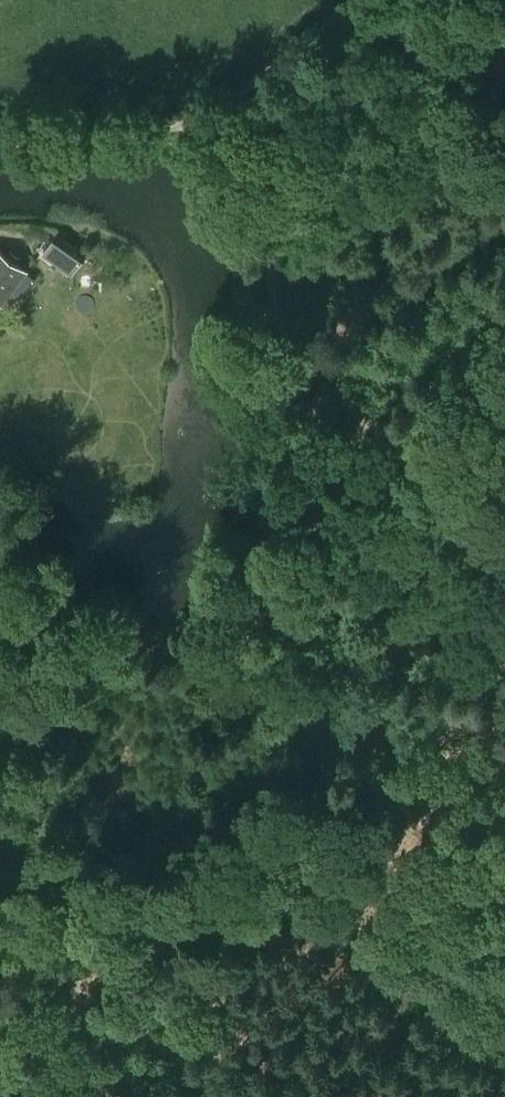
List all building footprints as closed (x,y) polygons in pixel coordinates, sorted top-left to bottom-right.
[(56,232),(42,252),(72,273),(86,253),(56,232)] [(2,302),(27,268),(0,249),(0,301),(2,302)]
